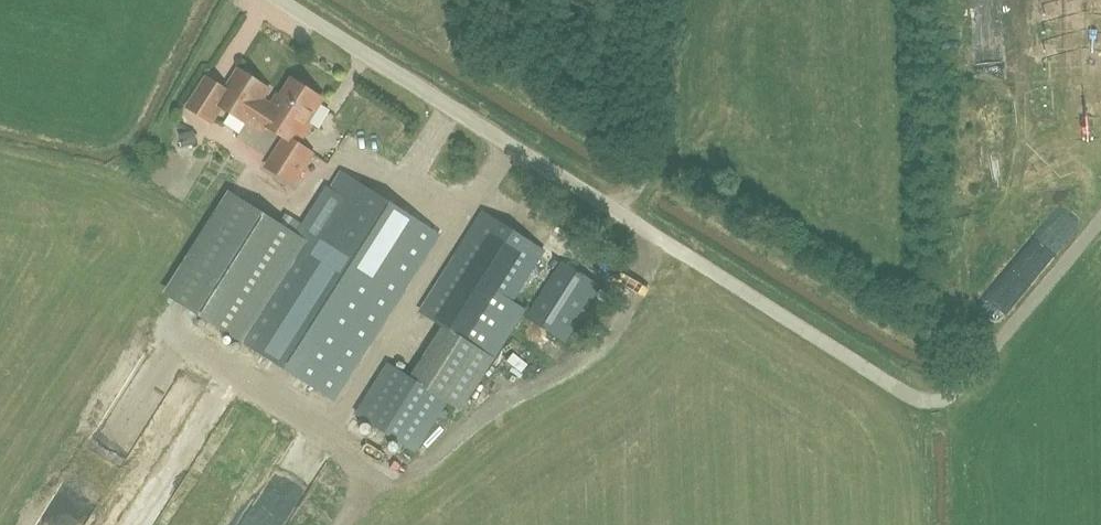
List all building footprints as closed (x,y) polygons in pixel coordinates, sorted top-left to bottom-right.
[(1043,0),(1018,0),(1019,49),(1005,49),(1005,58),(1045,57),(1043,0)] [(262,123),(273,107),(263,100),(270,89),(240,70),(225,94),(206,82),(189,108),(212,123),(222,107),(248,123),(249,122),(263,131),(266,125),(262,123)] [(266,125),(286,138),(267,167),(294,184),(313,154),(299,144),(311,125),(308,124),(323,99),(293,80),(275,108),(273,107),(262,123),(266,125)] [(344,173),(302,239),(235,196),(171,296),(334,400),(440,235),(344,173)] [(444,327),(411,378),(389,363),(356,414),(416,452),(448,402),(462,410),(495,359),(481,350),(545,251),(485,213),(421,312),(444,327)] [(600,286),(564,263),(529,317),(566,341),(600,286)] [(233,494),(211,480),(183,524),(214,524),(233,494)]
